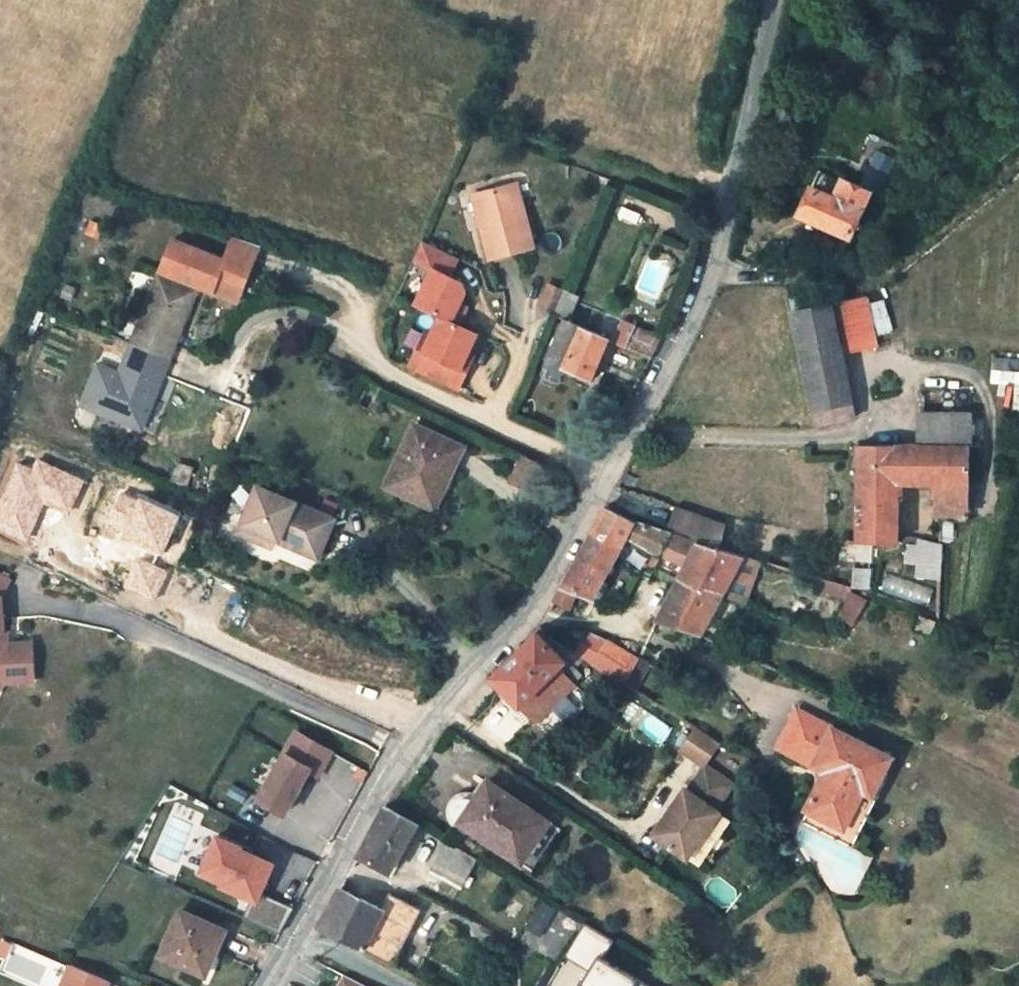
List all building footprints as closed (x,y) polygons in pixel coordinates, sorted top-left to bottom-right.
[(848,170),(841,183),(869,196),(875,182),(848,170)] [(849,239),(869,196),(841,183),(821,174),(801,215),(849,239)] [(481,219),(488,246),(532,236),(516,177),(482,185),(490,217),(481,219)] [(172,240),(160,271),(237,302),(259,246),(233,237),(224,260),(172,240)] [(457,258),(421,241),(414,259),(432,266),(416,303),(433,315),(418,350),(411,347),(404,367),(453,390),(461,371),(454,368),(457,362),(470,332),(460,328),(452,324),(458,308),(465,292),(461,282),(449,276),(457,258)] [(174,346),(196,290),(158,275),(141,318),(146,320),(141,334),(136,332),(130,346),(136,349),(162,358),(168,344),(174,346)] [(544,288),(539,305),(570,314),(575,297),(544,288)] [(861,294),(829,302),(841,351),(872,343),(861,294)] [(812,409),(853,400),(841,351),(829,302),(792,312),(812,409)] [(467,312),(458,308),(452,324),(460,328),(467,312)] [(624,319),(615,340),(629,345),(638,325),(624,319)] [(610,337),(565,321),(549,362),(593,379),(610,337)] [(656,356),(666,335),(638,325),(629,345),(656,356)] [(124,363),(104,414),(141,429),(158,386),(154,385),(157,372),(163,374),(168,360),(162,358),(136,349),(130,364),(124,363)] [(464,365),(457,362),(454,368),(461,371),(464,365)] [(816,428),(857,420),(853,400),(812,409),(815,426),(816,428)] [(935,485),(934,518),(942,518),(964,520),(966,496),(967,465),(969,446),(948,446),(949,415),(919,415),(918,448),(915,448),(915,485),(935,485)] [(974,415),(949,415),(948,446),(969,446),(974,415)] [(410,428),(380,487),(417,506),(432,477),(442,482),(457,452),(410,428)] [(858,447),(857,546),(896,546),(895,485),(895,447),(862,447),(858,447)] [(915,485),(915,448),(895,447),(895,485),(915,485)] [(33,472),(16,465),(0,504),(0,530),(27,541),(44,501),(69,512),(82,481),(37,463),(33,472)] [(314,556),(329,523),(253,490),(236,534),(268,547),(272,538),(314,556)] [(164,550),(177,516),(124,496),(111,530),(164,550)] [(618,548),(623,539),(661,555),(671,536),(637,522),(604,506),(589,533),(618,548)] [(725,527),(697,516),(686,541),(716,550),(725,527)] [(574,595),(591,602),(612,561),(618,548),(589,533),(559,589),(574,595)] [(686,541),(671,536),(661,555),(685,564),(676,581),(722,597),(746,605),(762,562),(716,550),(686,541)] [(929,554),(929,567),(941,567),(941,555),(929,554)] [(166,573),(138,561),(126,587),(154,600),(166,573)] [(0,576),(0,596),(8,581),(0,576)] [(722,597),(676,581),(653,628),(700,640),(722,597)] [(552,603),(567,610),(574,595),(559,589),(552,603)] [(538,629),(489,675),(530,713),(538,717),(574,683),(558,669),(574,652),(538,629)] [(9,643),(8,630),(3,630),(0,633),(0,643),(9,643)] [(574,652),(626,684),(638,661),(588,633),(574,652)] [(2,677),(9,680),(32,680),(32,642),(9,643),(0,643),(0,682),(2,677)] [(847,829),(861,797),(872,802),(891,764),(799,720),(780,757),(821,777),(805,811),(810,813),(847,829)] [(719,744),(692,726),(675,751),(702,768),(719,744)] [(258,799),(284,814),(303,778),(322,747),(297,732),(258,799)] [(364,784),(370,774),(359,768),(353,779),(364,784)] [(695,798),(689,795),(659,844),(691,865),(720,820),(721,813),(735,792),(709,776),(695,798)] [(454,817),(456,823),(519,864),(546,822),(485,781),(471,803),(464,802),(458,803),(456,804),(454,810),(454,817)] [(359,854),(392,871),(418,826),(385,806),(359,854)] [(216,839),(199,876),(221,886),(220,889),(249,903),(253,894),(258,897),(272,868),(239,852),(240,850),(216,839)] [(432,876),(460,892),(479,862),(450,844),(432,876)] [(341,887),(320,926),(392,961),(421,908),(388,890),(379,907),(341,887)] [(249,903),(241,921),(277,938),(291,912),(258,897),(253,894),(249,903)] [(544,903),(529,928),(542,936),(557,911),(544,903)] [(200,978),(220,933),(178,914),(158,959),(200,978)] [(578,921),(559,955),(583,969),(573,985),(648,985),(597,957),(608,939),(578,921)] [(66,985),(110,985),(112,983),(75,966),(66,985)] [(343,974),(337,985),(367,985),(343,974)]
